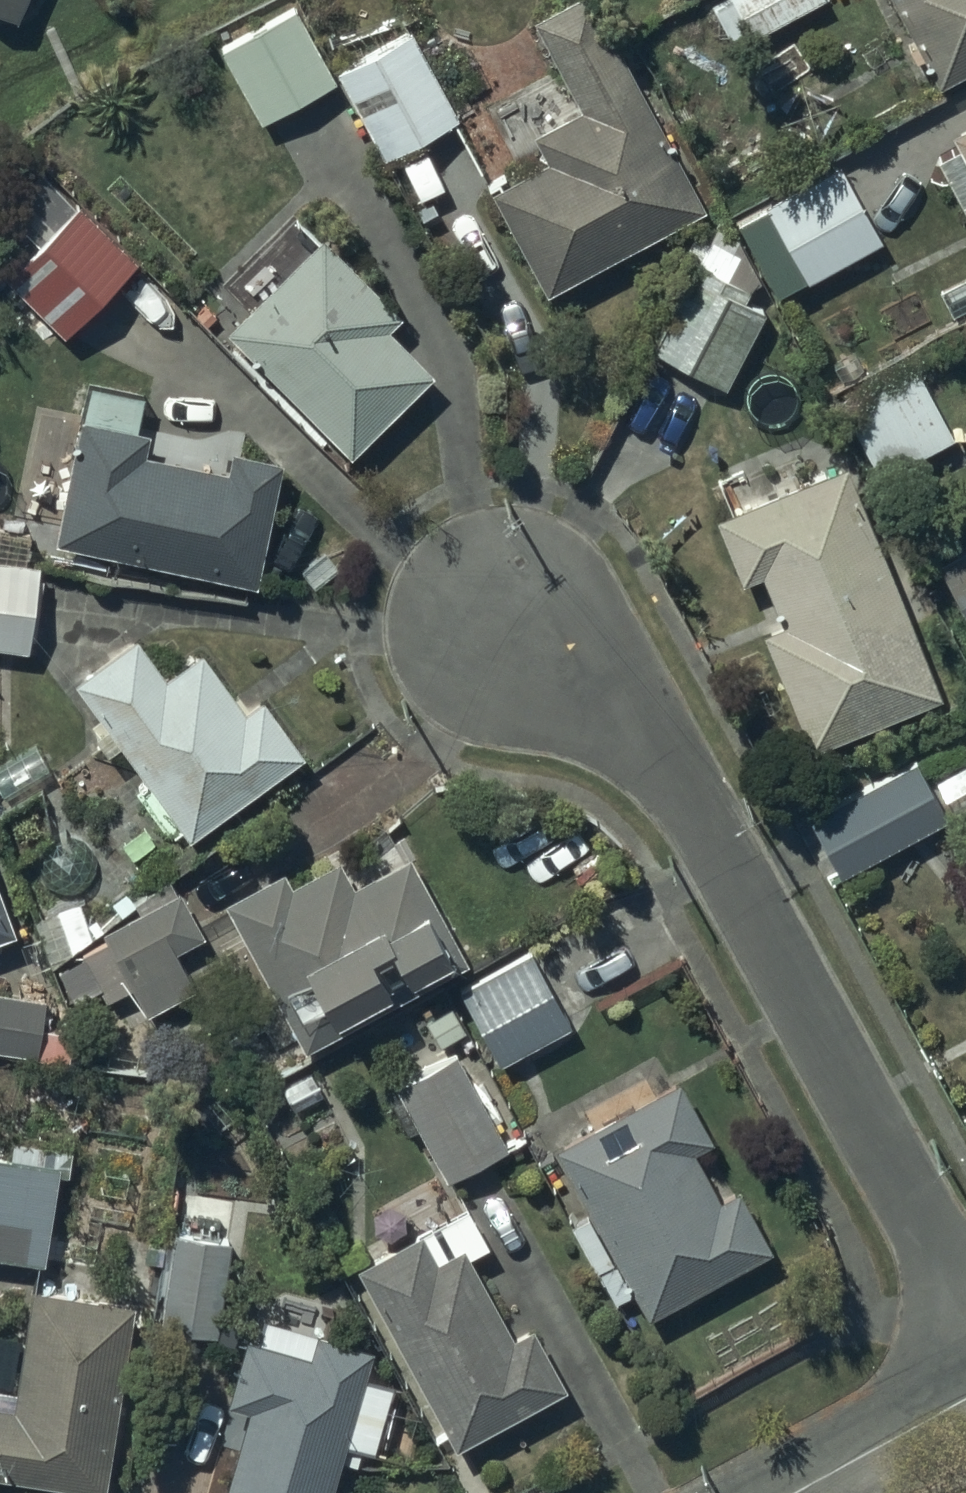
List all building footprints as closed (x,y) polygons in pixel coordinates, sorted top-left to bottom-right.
[(15,16),(23,0),(0,0),(0,9),(15,16)] [(531,15),(579,106),(533,130),(547,156),(490,186),(545,291),(700,210),(590,0),(560,0),(531,15)] [(811,0),(729,0),(748,35),(811,0)] [(965,67),(965,0),(889,0),(913,43),(906,47),(912,57),(918,54),(935,85),(965,67)] [(298,6),(220,47),(259,122),(337,82),(298,6)] [(457,120),(409,28),(339,65),(387,157),(457,120)] [(932,158),(965,220),(965,122),(945,133),(953,147),(932,158)] [(805,281),(877,238),(834,164),(733,223),(774,294),(803,277),(805,281)] [(65,336),(142,256),(81,196),(75,202),(38,167),(17,227),(37,246),(6,279),(65,336)] [(350,452),(433,369),(388,325),(399,315),(321,238),(228,331),(350,452)] [(925,291),(939,320),(965,307),(965,271),(925,291)] [(761,318),(688,277),(649,346),(722,387),(761,318)] [(953,435),(908,357),(838,398),(883,476),(953,435)] [(255,583),(280,458),(232,448),(227,469),(143,452),(148,430),(135,427),(141,395),(92,384),(84,419),(79,418),(53,542),(255,583)] [(776,623),(757,631),(808,749),(942,690),(918,634),(911,637),(843,463),(710,515),(734,578),(755,570),(776,623)] [(933,563),(965,620),(965,544),(933,563)] [(0,561),(0,646),(24,649),(35,566),(0,561)] [(136,637),(75,680),(186,837),(304,753),(263,696),(244,709),(201,649),(164,675),(136,637)] [(946,815),(912,758),(803,816),(839,878),(946,815)] [(284,870),(226,901),(303,1046),(466,960),(410,855),(354,885),(340,859),(291,885),(284,870)] [(12,920),(0,889),(0,925),(12,920)] [(202,933),(179,890),(98,933),(80,899),(34,923),(75,1000),(98,987),(105,1000),(131,986),(145,1012),(194,987),(173,948),(202,933)] [(526,950),(459,986),(500,1062),(569,1022),(526,950)] [(64,1048),(67,1021),(41,1018),(44,985),(0,981),(0,1042),(64,1048)] [(452,1050),(393,1084),(449,1181),(508,1148),(452,1050)] [(711,1138),(675,1077),(552,1150),(591,1215),(571,1227),(616,1302),(632,1292),(647,1318),(771,1244),(737,1188),(722,1197),(693,1149),(711,1138)] [(40,1258),(55,1164),(0,1156),(0,1252),(40,1258)] [(466,1206),(355,1265),(451,1447),(565,1386),(532,1324),(511,1335),(468,1254),(486,1244),(466,1206)] [(230,1238),(173,1229),(160,1325),(217,1333),(230,1238)] [(32,1287),(18,1388),(0,1385),(0,1476),(105,1490),(131,1301),(32,1287)] [(221,1492),(330,1492),(352,1418),(368,1422),(381,1376),(363,1371),(370,1349),(253,1315),(228,1401),(247,1406),(221,1492)]
